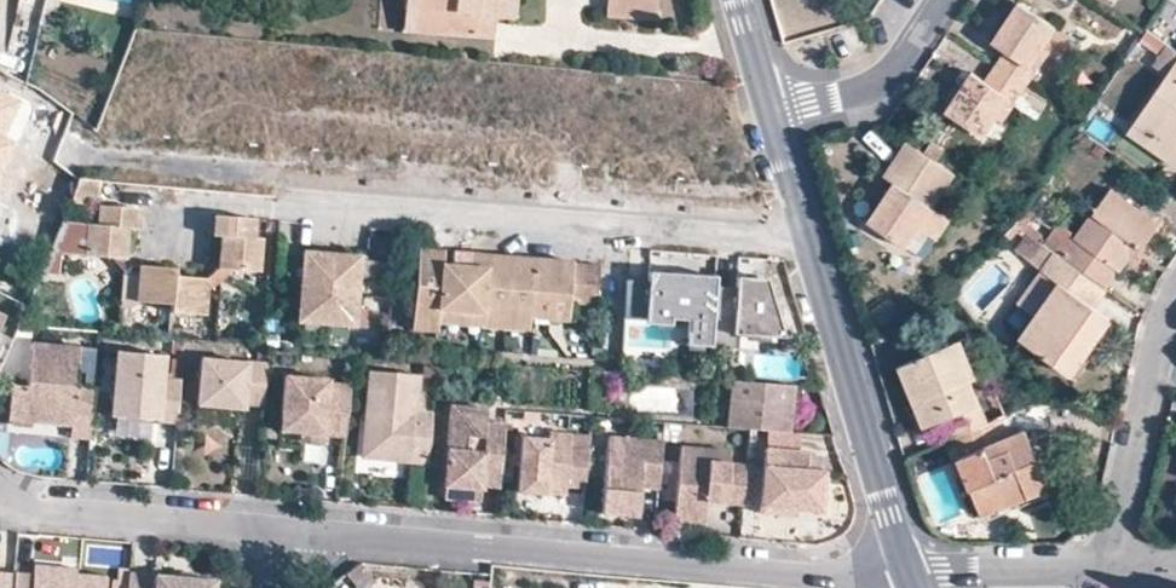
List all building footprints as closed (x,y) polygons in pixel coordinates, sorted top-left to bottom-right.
[(440,35),(477,38),(479,18),(496,19),(513,21),(515,0),(408,0),(407,11),(441,15),(440,35)] [(655,22),(656,0),(607,0),(606,18),(655,22)] [(1003,51),(993,66),(1026,87),(1036,73),(1028,67),(1041,47),(1053,28),(1016,2),(990,42),(1003,51)] [(405,32),(440,35),(441,15),(407,11),(407,12),(405,32)] [(496,21),(496,19),(479,18),(477,38),(494,40),(496,21)] [(1168,45),(1154,65),(1166,74),(1127,131),(1175,166),(1175,51),(1168,45)] [(1050,52),(1041,47),(1028,67),(1036,73),(1050,52)] [(1026,87),(993,66),(984,81),(970,72),(943,111),(981,138),(994,118),(1007,98),(1015,103),(1026,87)] [(13,141),(4,137),(21,100),(0,91),(0,169),(13,141)] [(1001,124),(1015,103),(1007,98),(994,118),(1001,124)] [(937,212),(947,196),(944,194),(957,174),(936,160),(924,151),(907,140),(883,176),(892,182),(866,221),(904,247),(917,227),(930,207),(937,212)] [(930,142),(924,151),(936,160),(942,151),(930,142)] [(70,205),(96,207),(98,182),(79,180),(70,205)] [(1071,241),(1060,256),(1104,287),(1129,253),(1134,246),(1139,250),(1159,221),(1109,186),(1071,241)] [(959,204),(947,196),(937,212),(930,207),(917,227),(935,239),(959,204)] [(100,227),(130,230),(138,231),(140,211),(101,208),(100,227)] [(224,238),(256,241),(257,220),(219,218),(217,238),(224,238)] [(90,226),(62,224),(43,274),(61,276),(63,254),(87,256),(90,226)] [(127,260),(130,230),(100,227),(90,226),(87,256),(127,260)] [(1060,256),(1071,241),(1056,230),(1045,245),(1060,256)] [(262,241),(256,241),(224,238),(220,271),(261,273),(262,241)] [(1059,282),(1035,317),(1019,339),(1068,373),(1107,317),(1091,306),(1104,287),(1060,256),(1045,245),(1041,243),(1029,260),(1039,268),(1059,282)] [(1139,250),(1134,246),(1129,253),(1134,257),(1139,250)] [(300,324),(356,328),(362,258),(306,254),(300,324)] [(485,273),(470,272),(442,269),(442,255),(418,254),(414,323),(415,324),(438,326),(438,313),(439,313),(533,321),(570,325),(571,306),(574,266),(574,265),(486,258),(486,259),(485,273)] [(472,257),(470,272),(485,273),(486,259),(486,258),(472,257)] [(602,268),(574,266),(571,306),(598,308),(602,268)] [(0,282),(0,294),(30,307),(39,283),(6,268),(0,282)] [(173,307),(176,278),(176,271),(142,268),(139,305),(173,307)] [(1015,303),(1035,317),(1059,282),(1039,268),(1015,303)] [(784,341),(767,283),(738,281),(737,291),(716,290),(716,280),(650,276),(649,285),(628,284),(626,320),(689,324),(714,325),(713,350),(739,351),(740,339),(758,339),(784,341)] [(207,281),(176,278),(173,307),(172,314),(204,317),(207,281)] [(532,333),(533,321),(439,313),(438,313),(438,326),(532,333)] [(437,334),(438,326),(415,324),(414,323),(412,334),(437,336),(437,334)] [(714,325),(689,324),(687,348),(713,350),(714,325)] [(758,339),(740,339),(739,351),(757,352),(758,339)] [(952,439),(991,423),(974,383),(982,380),(966,341),(902,367),(927,427),(944,420),(952,439)] [(72,427),(72,428),(72,439),(72,440),(89,441),(94,390),(76,388),(79,352),(32,348),(28,390),(11,388),(8,423),(33,424),(34,424),(46,411),(47,410),(73,412),(73,414),(72,427)] [(116,353),(111,419),(177,425),(181,383),(163,381),(165,358),(116,353)] [(203,361),(198,407),(246,411),(247,405),(264,407),(268,366),(251,364),(250,365),(203,361)] [(372,373),(364,459),(430,465),(434,418),(416,416),(419,377),(372,373)] [(278,435),(323,438),(347,440),(351,391),(330,390),(330,384),(284,379),(278,435)] [(751,432),(790,435),(792,388),(733,383),(730,430),(751,432)] [(484,490),(484,487),(503,489),(509,426),(489,424),(490,411),(454,408),(447,488),(484,490)] [(34,424),(72,428),(72,427),(73,414),(73,412),(47,410),(46,411),(34,424)] [(1023,495),(1046,485),(1023,430),(957,458),(980,513),(1023,495)] [(525,444),(521,495),(548,497),(549,485),(570,487),(571,487),(588,488),(591,449),(575,448),(576,436),(554,434),(553,446),(525,444)] [(323,439),(323,438),(278,435),(278,450),(301,452),(302,446),(323,448),(323,439)] [(644,490),(661,491),(667,442),(613,437),(607,515),(641,518),(644,490)] [(730,504),(733,463),(733,453),(683,449),(677,520),(709,523),(710,503),(730,504)] [(785,510),(801,511),(825,513),(828,473),(811,471),(812,454),(768,451),(763,514),(785,516),(785,510)] [(749,464),(733,463),(730,504),(746,504),(749,464)] [(549,485),(548,497),(570,498),(571,487),(570,487),(549,485)] [(18,574),(1,572),(2,561),(0,561),(0,587),(17,587),(18,574)] [(18,574),(17,587),(109,587),(110,575),(79,573),(69,572),(64,567),(37,565),(36,575),(18,574)] [(218,580),(132,572),(131,587),(218,587),(218,580)]
